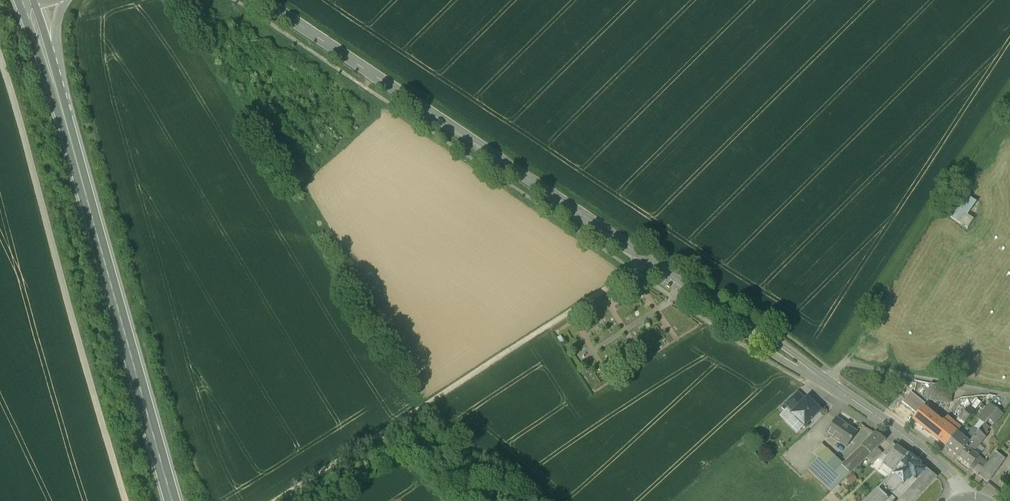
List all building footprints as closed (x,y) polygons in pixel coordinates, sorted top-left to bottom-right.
[(961,196),(946,216),(960,226),(975,205),(961,196)] [(962,227),(967,230),(972,222),(967,219),(962,227)] [(614,301),(606,305),(621,329),(628,324),(614,301)] [(949,389),(929,386),(927,400),(947,403),(949,389)] [(797,392),(784,403),(793,413),(805,400),(797,392)] [(902,403),(918,415),(923,409),(926,404),(910,392),(902,403)] [(819,411),(807,399),(805,400),(793,413),(791,415),(804,427),(819,411)] [(971,405),(974,409),(981,404),(978,400),(971,405)] [(989,406),(978,420),(985,425),(989,419),(996,411),(989,406)] [(913,421),(931,435),(940,423),(923,409),(918,415),(913,421)] [(967,410),(959,418),(965,423),(972,415),(967,410)] [(1002,416),(996,411),(989,419),(995,424),(1002,416)] [(857,433),(836,419),(826,433),(846,448),(857,433)] [(956,434),(942,423),(941,424),(940,423),(931,435),(945,447),(956,434)] [(956,434),(945,447),(957,458),(978,433),(979,432),(974,429),(965,441),(956,434)] [(978,433),(957,458),(970,468),(978,458),(972,454),(984,438),(978,433)] [(842,466),(841,467),(850,474),(867,458),(877,449),(885,441),(876,434),(842,466)] [(907,455),(892,443),(886,451),(890,454),(883,464),(894,471),(907,455)] [(826,450),(821,445),(813,454),(818,458),(826,450)] [(995,453),(989,448),(986,453),(992,458),(995,453)] [(877,449),(867,458),(872,464),(883,454),(877,449)] [(842,466),(826,450),(818,458),(842,481),(850,474),(841,467),(842,466)] [(992,458),(983,469),(992,476),(1005,460),(995,453),(992,458)] [(919,463),(907,455),(894,471),(889,478),(895,484),(904,473),(909,477),(919,463)] [(818,458),(807,469),(831,492),(842,481),(818,458)] [(983,469),(978,466),(973,472),(987,483),(992,476),(983,469)] [(936,478),(925,469),(918,478),(921,481),(912,490),(919,496),(936,478)] [(889,478),(877,489),(884,495),(895,484),(889,478)] [(865,500),(878,500),(884,495),(877,489),(865,500)] [(901,500),(914,500),(919,496),(912,490),(901,500)]
